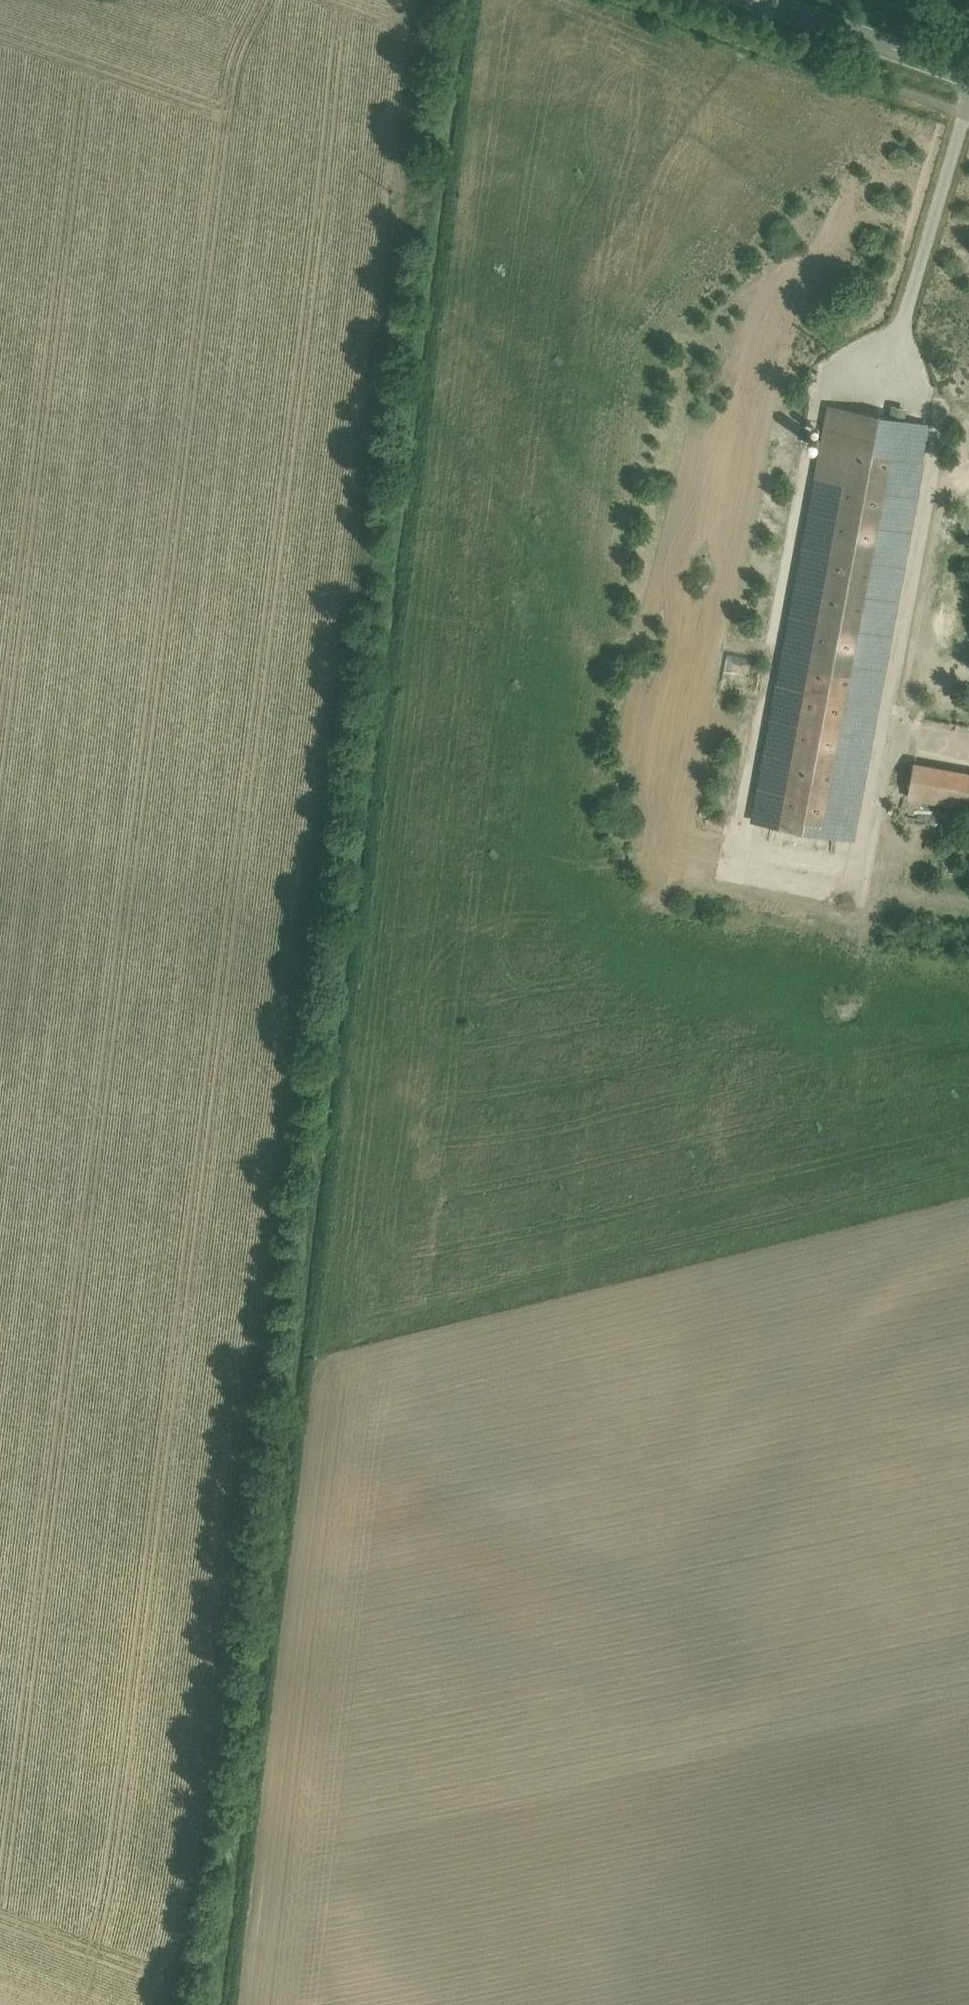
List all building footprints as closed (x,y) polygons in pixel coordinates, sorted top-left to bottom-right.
[(930,429),(834,411),(759,819),(855,837),(930,429)] [(921,775),(968,785),(968,760),(926,751),(921,775)]
